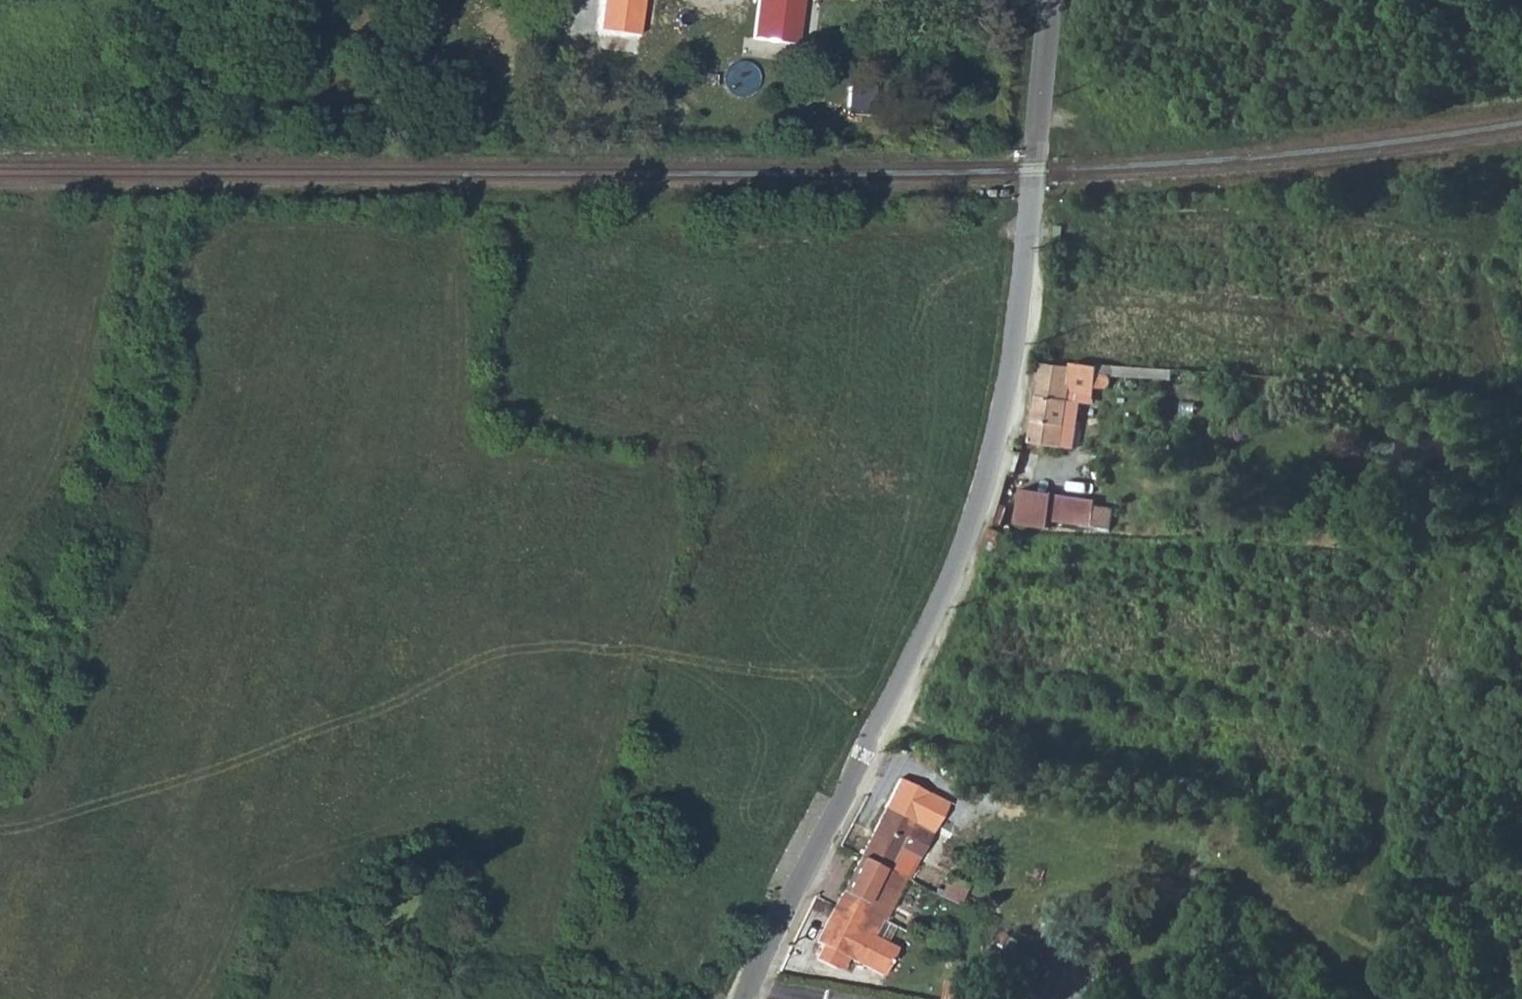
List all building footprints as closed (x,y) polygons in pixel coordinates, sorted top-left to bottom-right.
[(635,42),(637,0),(610,0),(609,42),(635,42)] [(759,43),(798,44),(799,0),(760,0),(759,43)] [(1022,443),(1053,446),(1061,402),(1073,403),(1074,395),(1090,397),(1096,368),(1035,362),(1022,443)] [(1005,530),(1044,534),(1043,522),(1049,496),(1007,494),(1005,530)] [(1043,522),(1104,534),(1109,502),(1049,496),(1043,522)] [(879,813),(907,828),(915,814),(888,799),(879,813)] [(854,860),(883,873),(892,855),(904,860),(912,846),(902,839),(907,828),(879,813),(854,860)] [(902,839),(912,846),(926,819),(915,814),(907,828),(902,839)] [(854,860),(833,901),(829,909),(858,923),(862,915),(870,898),(886,906),(899,881),(883,873),(854,860)] [(928,894),(954,906),(964,880),(945,872),(938,886),(932,884),(928,894)] [(858,923),(829,909),(810,945),(817,949),(810,962),(828,972),(833,972),(840,960),(876,979),(891,952),(865,939),(874,921),(862,915),(858,923)]
